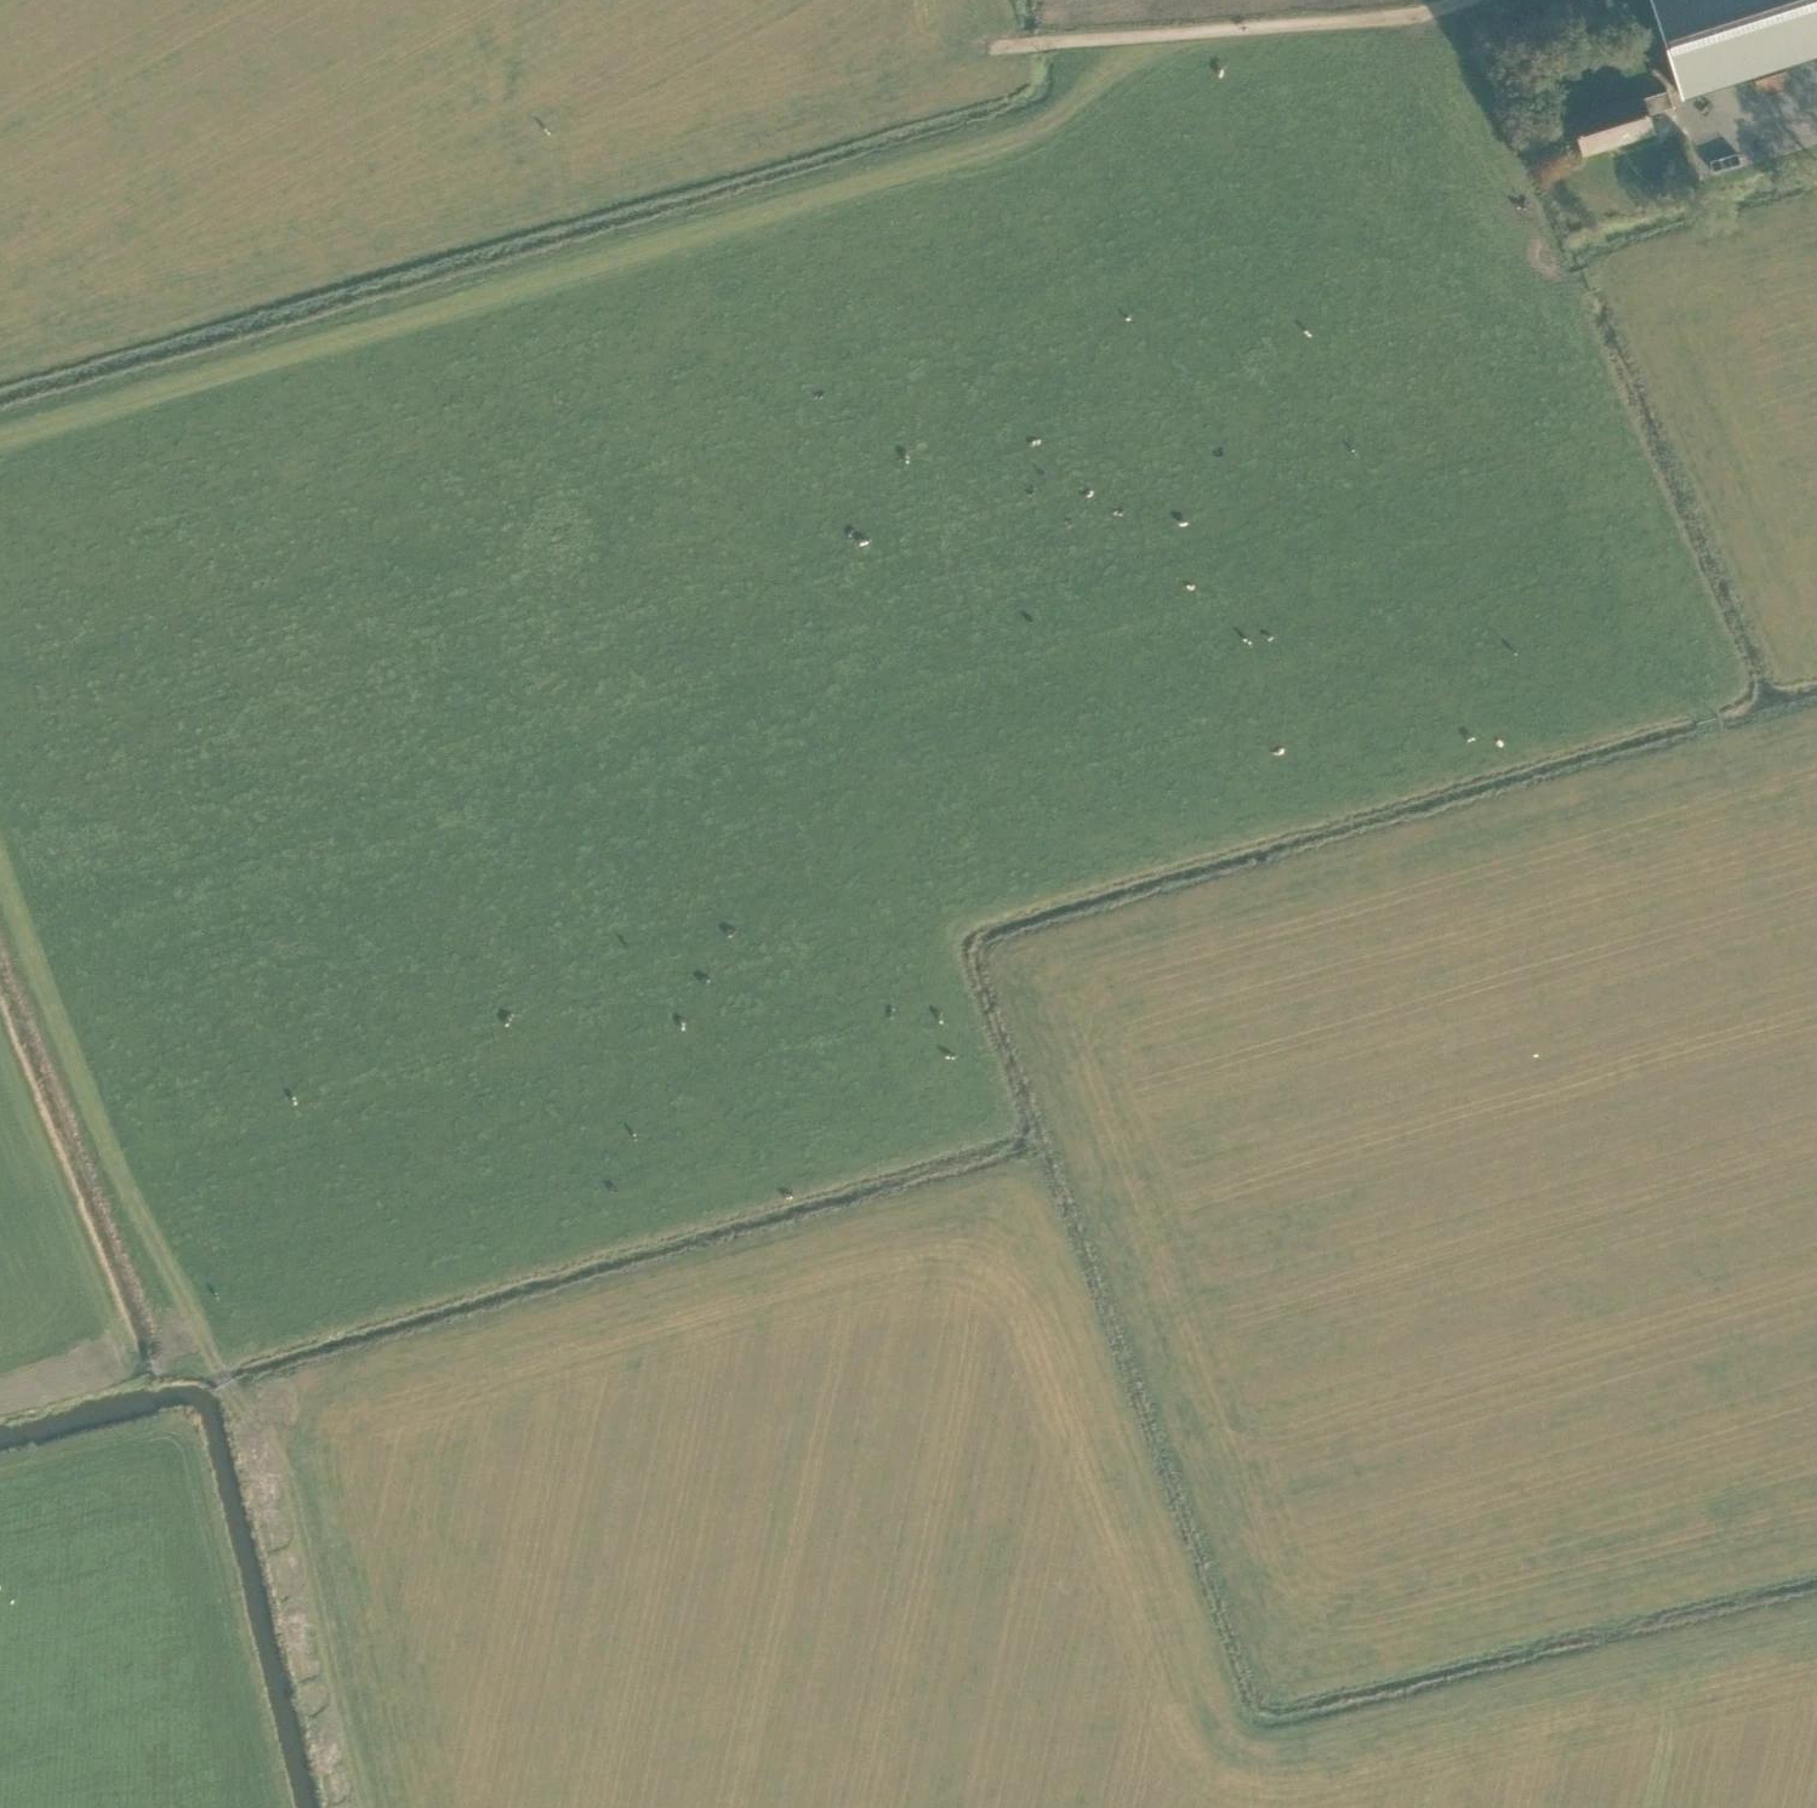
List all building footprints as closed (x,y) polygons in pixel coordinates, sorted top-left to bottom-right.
[(1816,55),(1816,0),(1733,0),(1660,23),(1667,44),(1683,97),(1808,58),(1816,55)] [(1645,115),(1671,107),(1666,92),(1642,99),(1641,96),(1569,118),(1580,155),(1650,133),(1645,115)]
